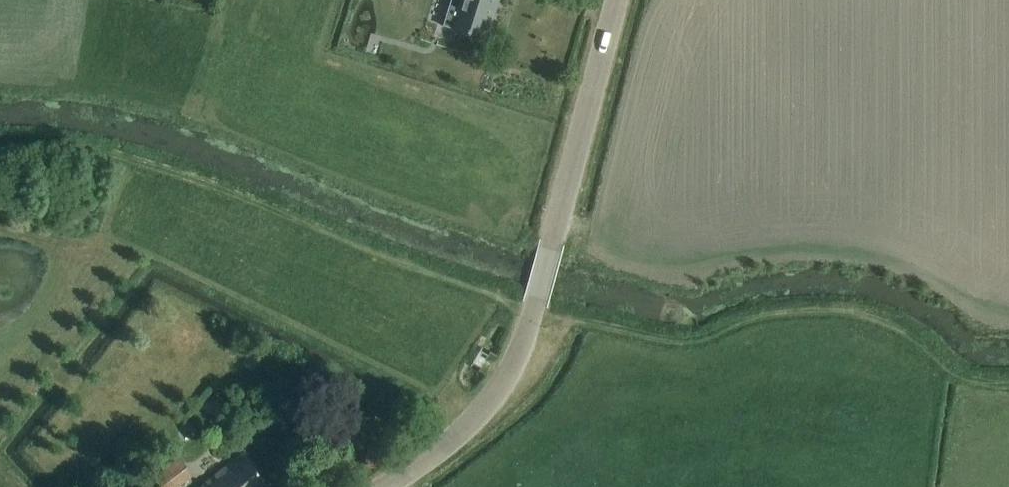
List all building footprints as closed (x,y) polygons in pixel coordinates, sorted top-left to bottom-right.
[(496,0),(450,0),(441,28),(483,40),(488,23),(489,24),(496,0)] [(267,486),(244,456),(203,486),(267,486)] [(153,479),(159,486),(180,486),(192,477),(179,460),(153,479)]
